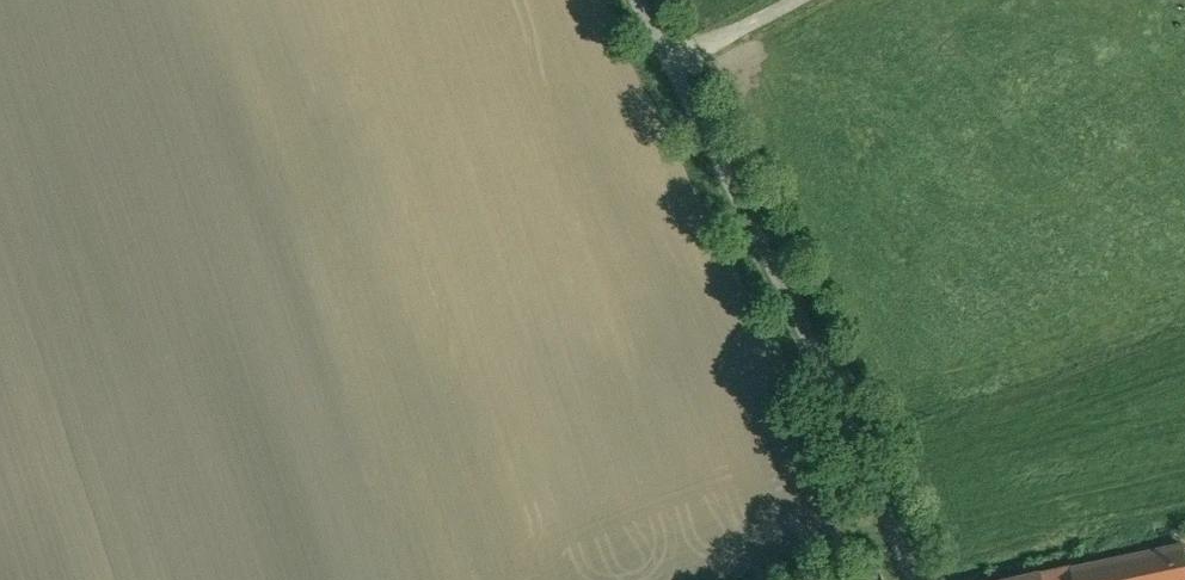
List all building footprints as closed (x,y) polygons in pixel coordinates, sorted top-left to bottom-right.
[(1072,567),(1075,579),(1184,579),(1184,556),(1182,544),(1072,567)] [(1040,574),(1042,579),(1075,579),(1072,567),(1040,574)]
